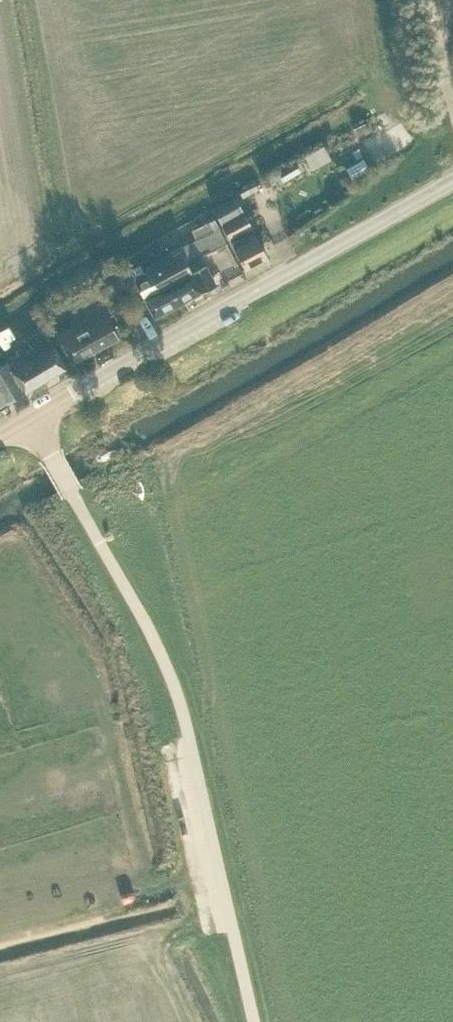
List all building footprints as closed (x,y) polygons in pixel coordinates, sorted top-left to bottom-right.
[(354,130),(357,135),(368,129),(365,123),(354,130)] [(357,170),(369,164),(356,136),(344,141),(357,170)] [(293,175),(288,166),(275,173),(280,183),(293,175)] [(266,257),(242,212),(233,196),(212,207),(220,224),(244,269),(266,257)] [(225,243),(218,229),(213,220),(196,229),(197,232),(193,234),(196,239),(170,252),(171,253),(144,267),(157,290),(168,284),(179,304),(215,285),(204,265),(191,272),(186,263),(225,243)] [(130,267),(149,257),(144,248),(125,258),(130,267)] [(113,263),(104,267),(111,277),(117,289),(126,289),(128,282),(128,280),(119,271),(113,263)] [(131,288),(126,291),(131,302),(138,298),(142,296),(150,310),(153,316),(154,318),(179,304),(168,284),(157,290),(144,267),(143,267),(144,269),(142,271),(140,267),(129,272),(128,280),(128,282),(131,288)] [(72,363),(118,338),(106,317),(112,313),(97,287),(66,304),(76,322),(55,334),(72,363)] [(10,346),(8,342),(16,338),(8,326),(0,331),(0,352),(10,346)] [(65,367),(47,337),(42,329),(26,339),(31,347),(0,366),(0,406),(5,403),(22,392),(65,367)]
